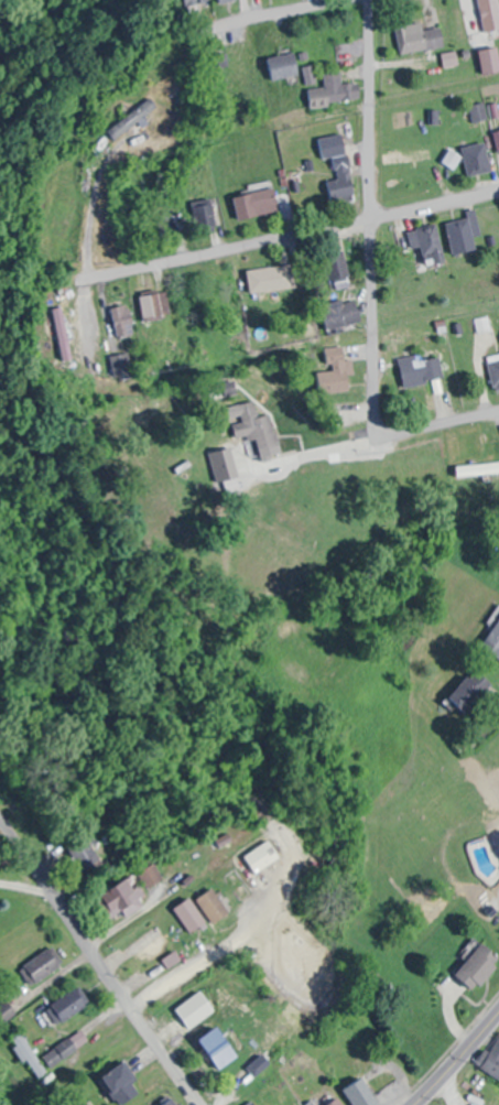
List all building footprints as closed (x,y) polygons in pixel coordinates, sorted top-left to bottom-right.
[(486,33),(498,31),(498,0),(480,0),(486,33)] [(444,27),(426,30),(425,23),(398,27),(401,54),(447,48),(444,27)] [(480,51),(484,75),(498,73),(498,48),(480,51)] [(301,75),(297,53),(268,58),(272,80),(301,75)] [(312,90),(314,107),(363,99),(360,82),(345,84),(343,70),(326,73),(328,88),(312,90)] [(158,109),(150,97),(104,128),(113,140),(158,109)] [(348,134),(321,138),(324,159),(337,157),(340,180),(329,181),(332,205),(357,202),(348,134)] [(108,145),(101,135),(87,146),(94,156),(108,145)] [(469,176),(492,174),(489,145),(466,147),(469,176)] [(442,161),(455,170),(463,158),(450,149),(442,161)] [(282,213),(277,188),(235,197),(240,221),(282,213)] [(448,224),(456,257),(479,252),(476,239),(483,237),(478,210),(469,212),(471,219),(448,224)] [(418,228),(418,266),(442,266),(442,228),(418,228)] [(328,281),(343,281),(343,261),(328,261),(328,281)] [(254,293),(298,291),(296,267),(253,269),(254,293)] [(140,297),(145,322),(172,317),(168,292),(140,297)] [(331,333),(365,321),(357,298),(323,310),(331,333)] [(109,309),(117,339),(136,335),(129,304),(109,309)] [(318,373),(320,395),(351,393),(350,377),(355,376),(354,361),(347,361),(346,347),(328,349),(330,372),(318,373)] [(133,374),(129,354),(109,358),(114,378),(133,374)] [(491,355),(491,388),(498,388),(498,355),(491,355)] [(445,379),(442,358),(401,364),(404,387),(433,383),(435,395),(441,394),(439,380),(445,379)] [(272,415),(259,418),(255,403),(239,407),(243,422),(234,425),(238,439),(253,436),(257,454),(280,449),(272,415)] [(468,712),(495,684),(478,667),(451,696),(468,712)] [(63,848),(80,874),(100,861),(83,835),(63,848)] [(242,856),(253,872),(278,855),(267,839),(242,856)] [(101,893),(118,918),(142,902),(126,877),(101,893)] [(214,923),(229,912),(211,887),(196,898),(214,923)] [(207,924),(191,897),(173,907),(189,934),(207,924)] [(498,967),(498,954),(486,942),(458,972),(477,990),(498,967)] [(60,970),(52,950),(18,965),(27,985),(60,970)] [(46,1010),(61,1025),(87,1001),(72,985),(46,1010)] [(192,1032),(205,1059),(227,1049),(214,1021),(192,1032)] [(88,1041),(81,1029),(42,1056),(49,1067),(88,1041)] [(34,1078),(46,1070),(21,1032),(9,1041),(34,1078)] [(496,1038),(496,1048),(482,1048),(482,1074),(498,1074),(498,1038),(496,1038)] [(272,1062),(264,1054),(249,1068),(257,1076),(272,1062)] [(136,1080),(126,1062),(102,1075),(118,1104),(131,1098),(125,1087),(136,1080)] [(359,1080),(346,1095),(357,1104),(378,1104),(382,1100),(359,1080)]
